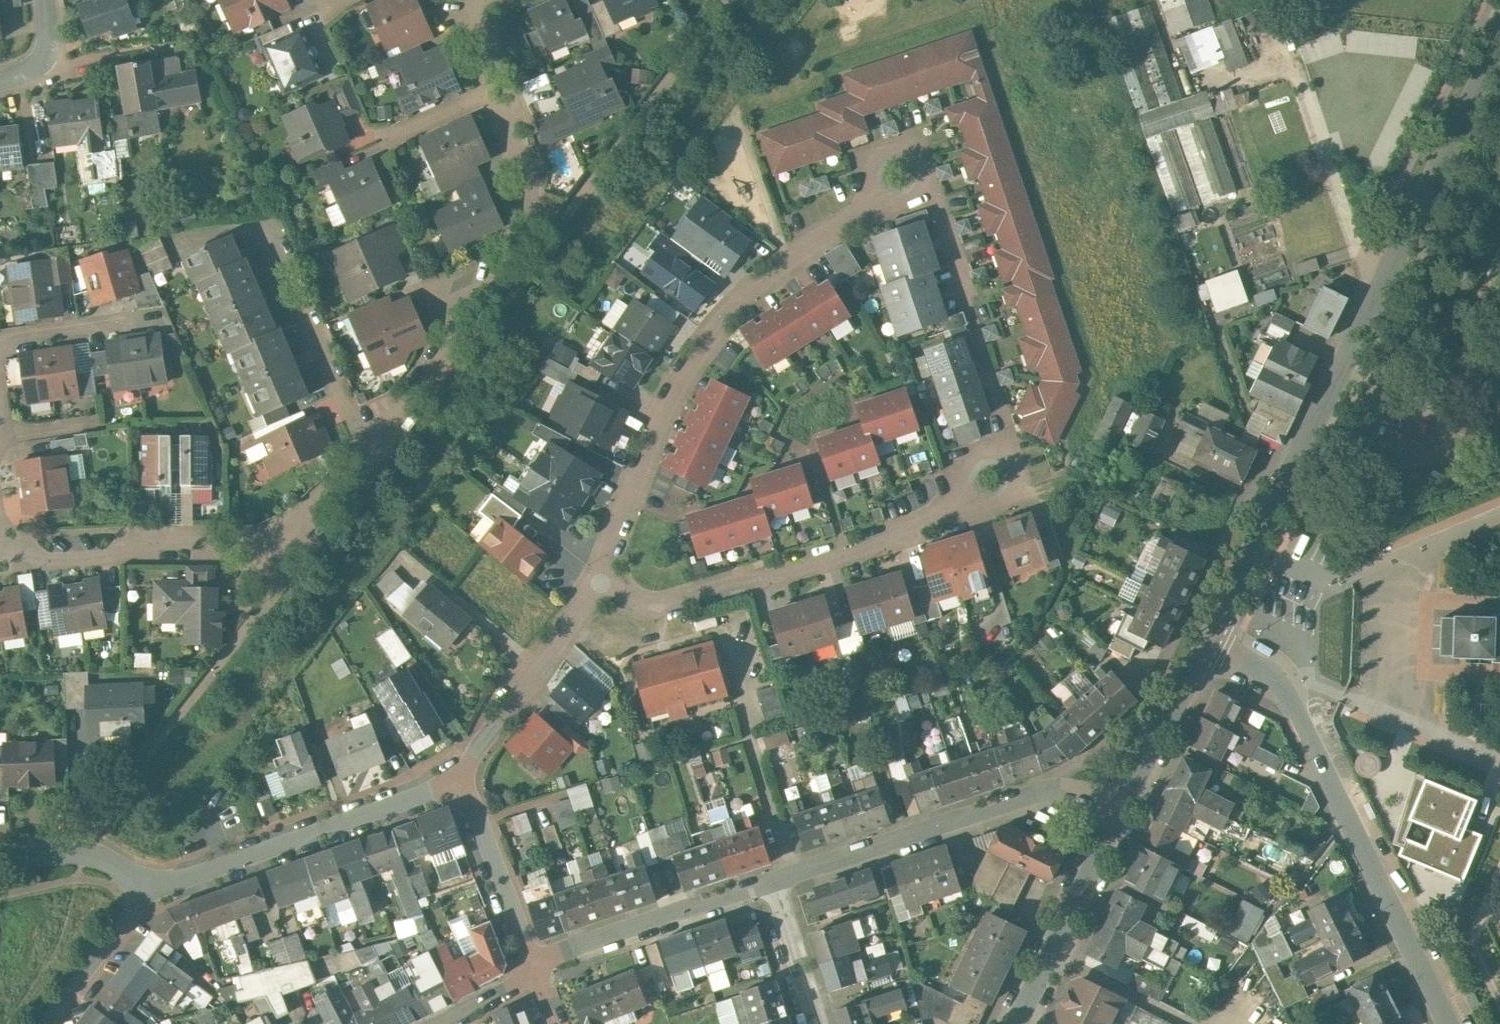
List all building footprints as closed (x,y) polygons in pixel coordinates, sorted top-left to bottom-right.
[(80,7),(90,37),(128,24),(124,12),(130,10),(126,0),(100,0),(80,7)] [(221,1),(230,22),(234,20),(235,24),(242,27),(252,23),(254,27),(279,16),(277,11),(288,6),(286,0),(224,0),(221,1)] [(394,2),(393,0),(388,0),(370,8),(378,27),(384,24),(392,43),(397,41),(427,27),(420,11),(417,13),(411,0),(398,0),(394,2)] [(531,11),(539,30),(525,36),(535,60),(553,52),(554,55),(585,42),(585,41),(589,39),(581,19),(574,23),(564,0),(557,0),(531,11)] [(591,6),(594,14),(605,39),(622,32),(617,21),(616,22),(606,0),(605,0),(591,6)] [(616,22),(617,21),(633,14),(639,16),(648,12),(650,7),(653,5),(651,0),(606,0),(616,22)] [(1208,0),(1160,0),(1172,36),(1215,21),(1208,0)] [(1150,5),(1104,21),(1138,115),(1183,99),(1150,5)] [(605,39),(594,14),(581,19),(589,39),(592,45),(605,39)] [(1247,65),(1230,20),(1211,28),(1228,72),(1247,65)] [(290,24),(257,39),(263,51),(266,49),(266,48),(295,35),(290,24)] [(427,27),(397,41),(403,53),(419,46),(433,40),(427,27)] [(295,35),(266,48),(266,49),(271,60),(269,64),(268,70),(270,75),(275,79),(280,79),(285,92),(322,76),(302,32),(295,35)] [(991,97),(970,35),(962,38),(973,70),(971,71),(973,77),(981,100),(981,101),(991,97)] [(962,38),(939,45),(952,84),(973,77),(971,71),(973,70),(962,38)] [(608,45),(584,56),(589,67),(597,64),(597,65),(613,58),(608,45)] [(939,45),(916,53),(927,86),(938,82),(940,88),(952,84),(939,45)] [(403,53),(376,65),(382,77),(397,71),(397,72),(402,70),(401,68),(424,58),(419,46),(403,53)] [(424,58),(401,68),(402,70),(410,89),(411,91),(415,89),(416,90),(416,88),(425,92),(430,102),(433,101),(459,89),(442,50),(424,58)] [(916,53),(893,61),(906,100),(940,88),(938,82),(927,86),(916,53)] [(180,59),(150,64),(157,110),(201,103),(197,71),(183,73),(180,59)] [(893,61),(870,69),(881,101),(892,97),(894,104),(906,100),(893,61)] [(149,62),(120,67),(128,114),(128,115),(127,115),(131,140),(136,139),(135,133),(161,128),(157,110),(150,64),(149,62)] [(589,67),(558,81),(570,108),(575,119),(595,110),(598,116),(599,115),(622,105),(614,87),(608,89),(597,65),(597,64),(589,67)] [(881,101),(870,69),(846,77),(852,95),(853,95),(859,115),(860,115),(894,104),(892,97),(881,101)] [(648,74),(633,72),(631,83),(646,85),(648,74)] [(347,83),(332,90),(330,98),(332,104),(333,104),(340,119),(359,110),(347,83)] [(415,89),(411,91),(410,89),(400,93),(408,111),(416,108),(417,108),(418,107),(421,113),(436,107),(433,101),(430,102),(425,92),(416,88),(416,90),(415,89)] [(1183,99),(1138,115),(1173,215),(1201,205),(1175,130),(1177,130),(1203,204),(1237,192),(1211,118),(1238,109),(1232,89),(1213,95),(1212,93),(1208,95),(1207,91),(1183,99)] [(852,95),(836,101),(836,102),(821,107),(824,116),(825,116),(832,137),(834,136),(836,143),(866,132),(860,115),(859,115),(853,95),(852,95)] [(981,100),(957,108),(965,133),(999,121),(991,97),(981,101),(981,100)] [(938,98),(925,103),(929,116),(943,112),(938,98)] [(98,102),(72,105),(72,102),(48,105),(54,146),(81,142),(103,139),(98,102)] [(322,109),(314,106),(285,118),(293,135),(301,139),(308,155),(324,147),(332,150),(345,144),(339,132),(342,124),(340,119),(333,104),(332,104),(322,109)] [(570,108),(536,123),(538,129),(541,149),(602,122),(599,115),(598,116),(595,110),(575,119),(570,108)] [(128,114),(111,117),(114,143),(131,140),(127,115),(128,115),(128,114)] [(824,116),(812,120),(811,119),(794,125),(807,163),(839,152),(836,143),(834,136),(832,137),(825,116),(824,116)] [(472,120),(422,142),(439,179),(468,166),(488,157),(472,120)] [(895,121),(882,125),(886,138),(900,134),(895,121)] [(999,121),(965,133),(975,163),(1009,152),(999,121)] [(794,125),(778,131),(778,132),(763,137),(775,173),(807,163),(794,125)] [(22,167),(18,130),(0,132),(0,170),(22,167)] [(103,139),(81,142),(87,181),(107,178),(107,177),(117,176),(114,149),(109,150),(107,138),(103,139)] [(1009,152),(975,163),(986,194),(1020,182),(1009,152)] [(340,160),(315,171),(322,187),(332,182),(331,181),(346,174),(340,160)] [(55,163),(41,165),(45,192),(58,190),(55,163)] [(346,174),(331,181),(332,182),(341,203),(349,221),(349,222),(390,203),(372,163),(346,174)] [(950,164),(936,169),(941,182),(954,177),(950,164)] [(41,165),(27,166),(34,209),(48,207),(46,193),(45,192),(41,165)] [(468,166),(439,179),(445,192),(456,187),(481,176),(481,174),(473,177),(468,166)] [(468,202),(436,217),(453,253),(476,243),(480,245),(485,243),(489,232),(502,226),(486,190),(487,188),(481,176),(456,187),(460,197),(466,199),(468,202)] [(826,176),(813,180),(818,194),(831,189),(826,176)] [(813,180),(800,185),(804,198),(818,194),(813,180)] [(1020,182),(986,194),(994,218),(1028,206),(1020,182)] [(714,208),(706,219),(704,218),(702,221),(703,222),(692,238),(691,240),(706,251),(730,268),(748,244),(725,227),(732,218),(704,197),(702,199),(714,208)] [(341,203),(329,208),(328,212),(333,225),(337,226),(349,221),(341,203)] [(1028,206),(994,218),(1002,241),(1036,230),(1028,206)] [(968,219),(955,224),(959,237),(972,232),(968,219)] [(404,247),(393,224),(382,229),(381,233),(393,259),(394,252),(404,247)] [(921,225),(876,240),(884,263),(929,248),(921,225)] [(692,238),(680,229),(672,241),(699,261),(706,251),(691,240),(692,238)] [(1036,230),(1002,241),(1009,265),(1043,253),(1036,230)] [(381,233),(336,253),(347,277),(343,279),(352,299),(401,277),(393,259),(381,233)] [(672,241),(662,234),(650,249),(662,258),(666,251),(684,264),(691,255),(699,261),(672,241)] [(154,275),(174,267),(163,236),(142,244),(154,275)] [(252,282),(243,261),(242,262),(231,237),(185,256),(196,283),(200,281),(230,353),(234,352),(262,416),(286,406),(308,397),(300,379),(299,379),(286,349),(287,349),(280,331),(274,333),(266,314),(268,313),(254,281),(252,282)] [(847,240),(826,252),(843,281),(864,270),(847,240)] [(53,262),(56,283),(57,283),(73,281),(68,248),(45,251),(47,263),(53,262)] [(929,248),(884,263),(892,286),(929,274),(937,271),(929,248)] [(684,264),(666,251),(662,258),(652,271),(667,282),(664,287),(695,310),(713,285),(684,264)] [(128,252),(108,258),(107,254),(82,261),(91,291),(97,289),(101,304),(134,294),(140,292),(135,277),(128,252)] [(1043,253),(1009,265),(1017,288),(1048,278),(1048,279),(1052,278),(1043,253)] [(1316,258),(1294,266),(1298,277),(1320,270),(1316,258)] [(53,262),(47,263),(11,268),(14,289),(56,283),(53,262)] [(984,267),(971,272),(976,285),(989,280),(984,267)] [(1247,302),(1237,272),(1206,282),(1215,312),(1247,302)] [(150,273),(135,277),(140,292),(134,294),(139,310),(165,306),(150,273)] [(929,274),(892,286),(884,288),(892,311),(937,297),(929,274)] [(1048,278),(1017,288),(1013,289),(1024,320),(1058,309),(1048,279),(1048,278)] [(56,283),(14,289),(9,293),(10,302),(16,304),(16,310),(22,309),(24,320),(26,320),(28,323),(37,322),(38,318),(61,314),(57,283),(56,283)] [(804,293),(807,297),(827,329),(849,316),(828,284),(818,290),(815,285),(804,293)] [(1324,288),(1304,327),(1328,339),(1347,300),(1324,288)] [(1254,296),(1258,307),(1278,300),(1274,289),(1254,296)] [(387,297),(350,313),(356,326),(392,310),(387,297)] [(786,310),(807,342),(827,329),(807,297),(798,303),(795,298),(783,305),(786,310)] [(937,297),(892,311),(900,335),(945,320),(937,297)] [(672,326),(636,302),(616,332),(617,332),(652,356),(672,326)] [(392,310),(356,326),(375,367),(380,370),(391,365),(393,359),(410,352),(412,347),(426,340),(417,319),(411,317),(405,304),(392,310)] [(1058,309),(1024,320),(1034,351),(1069,340),(1058,309)] [(766,323),(787,355),(807,342),(786,310),(777,316),(774,311),(763,318),(766,323)] [(1296,322),(1275,312),(1270,323),(1271,324),(1290,333),(1296,322)] [(787,355),(766,323),(757,328),(754,324),(742,331),(766,368),(787,355)] [(1290,333),(1271,324),(1266,334),(1285,343),(1290,333)] [(995,325),(982,329),(986,342),(999,338),(995,325)] [(966,327),(950,332),(954,343),(962,340),(969,338),(966,327)] [(652,356),(617,332),(594,366),(616,380),(619,376),(633,386),(645,369),(648,371),(656,358),(652,356)] [(176,334),(160,336),(164,360),(186,356),(176,334)] [(160,335),(134,339),(141,387),(167,383),(164,360),(160,336),(160,335)] [(134,339),(107,343),(108,351),(112,375),(114,391),(141,387),(134,339)] [(542,370),(567,382),(582,352),(558,340),(542,370)] [(954,343),(928,352),(936,377),(971,365),(962,340),(954,343)] [(1069,340),(1034,351),(1044,381),(1046,382),(1073,372),(1073,373),(1079,371),(1069,340)] [(1317,361),(1277,341),(1256,382),(1262,385),(1256,395),(1262,398),(1290,414),(1293,409),(1317,361)] [(72,348),(57,350),(58,353),(47,355),(53,399),(78,396),(79,396),(76,374),(72,348)] [(108,351),(91,353),(94,371),(95,377),(112,375),(108,351)] [(47,355),(36,356),(36,353),(21,355),(21,358),(25,386),(28,403),(53,399),(47,355)] [(21,358),(5,361),(5,366),(8,388),(25,386),(21,358)] [(836,359),(816,371),(822,382),(842,369),(836,359)] [(971,365),(936,377),(945,402),(979,390),(971,365)] [(871,376),(864,366),(854,372),(861,382),(871,376)] [(1010,369),(997,373),(1001,387),(1014,382),(1010,369)] [(94,371),(76,374),(79,396),(78,396),(78,398),(97,395),(95,377),(94,371)] [(1073,372),(1046,382),(1072,394),(1077,383),(1073,373),(1073,372)] [(806,378),(796,384),(802,394),(812,388),(806,378)] [(1072,394),(1046,382),(1044,381),(1034,404),(1066,419),(1077,396),(1072,394)] [(698,403),(702,405),(737,421),(748,398),(713,382),(708,393),(703,391),(698,403)] [(598,399),(570,385),(554,417),(582,432),(598,399)] [(1165,395),(1155,389),(1144,411),(1155,416),(1165,395)] [(979,390),(945,402),(953,427),(988,416),(979,390)] [(883,399),(896,437),(918,429),(905,391),(883,399)] [(1116,397),(1091,448),(1107,455),(1132,405),(1116,397)] [(1290,414),(1262,398),(1254,414),(1268,420),(1261,434),(1277,442),(1282,431),(1288,433),(1298,411),(1293,409),(1290,414)] [(626,414),(598,399),(582,432),(610,446),(626,414)] [(896,437),(883,399),(858,407),(864,426),(866,425),(873,444),(896,437)] [(1066,419),(1034,404),(1022,427),(1054,443),(1066,419)] [(692,427),(727,443),(737,421),(702,405),(698,415),(693,412),(687,425),(692,427)] [(286,406),(263,416),(268,426),(291,417),(286,406)] [(1155,416),(1144,411),(1128,443),(1148,453),(1164,421),(1155,416)] [(1208,425),(1185,414),(1178,428),(1187,433),(1200,439),(1201,439),(1208,425)] [(316,415),(241,447),(249,465),(270,456),(276,470),(330,447),(316,415)] [(774,425),(764,420),(759,431),(769,436),(774,425)] [(571,440),(539,423),(533,434),(550,445),(551,444),(564,452),(571,440)] [(842,433),(855,471),(879,463),(873,444),(866,425),(864,426),(842,433)] [(1258,449),(1208,425),(1201,439),(1200,439),(1191,460),(1241,485),(1258,449)] [(681,449),(716,465),(727,443),(692,427),(687,437),(682,434),(676,446),(681,449)] [(581,433),(572,429),(568,437),(577,442),(581,433)] [(855,471),(842,433),(819,441),(831,479),(855,471)] [(1187,433),(1177,453),(1191,460),(1200,439),(1187,433)] [(162,434),(147,434),(147,437),(144,437),(144,453),(141,453),(141,490),(162,490),(162,487),(172,486),(172,471),(177,471),(177,445),(172,445),(172,436),(162,436),(162,434)] [(210,436),(186,436),(186,445),(177,445),(177,471),(182,471),(182,486),(191,486),(191,490),(212,490),(212,452),(210,452),(210,436)] [(75,438),(51,442),(53,453),(77,450),(75,438)] [(785,444),(775,439),(769,449),(780,455),(785,444)] [(564,452),(551,444),(550,445),(534,471),(582,502),(588,494),(592,493),(596,486),(596,481),(599,475),(564,452)] [(716,465),(681,449),(677,458),(672,456),(666,468),(679,474),(701,485),(706,487),(716,465)] [(66,456),(18,463),(20,478),(23,477),(25,488),(70,481),(66,456)] [(929,461),(917,465),(921,476),(933,472),(929,461)] [(800,467),(777,474),(789,512),(812,505),(802,471),(800,467)] [(823,501),(813,467),(802,471),(812,505),(823,501)] [(582,502),(534,471),(517,496),(516,497),(529,506),(565,529),(569,523),(573,522),(578,514),(577,510),(582,502)] [(701,485),(679,474),(674,485),(696,495),(701,485)] [(766,519),(789,512),(777,474),(753,481),(757,497),(759,496),(766,519)] [(1164,477),(1152,501),(1168,509),(1180,484),(1164,477)] [(913,492),(909,480),(898,484),(902,495),(913,492)] [(70,481),(25,488),(27,498),(23,499),(26,514),(49,510),(72,507),(73,507),(70,481)] [(517,496),(499,485),(493,495),(522,517),(529,506),(516,497),(517,496)] [(177,494),(161,494),(161,525),(177,525),(177,494)] [(193,494),(177,494),(177,525),(193,525),(193,494)] [(522,517),(493,495),(479,512),(497,527),(501,521),(513,530),(522,517)] [(757,497),(735,503),(747,542),(771,535),(766,519),(759,496),(757,497)] [(712,511),(723,549),(747,542),(735,503),(712,511)] [(72,507),(49,510),(50,522),(74,519),(72,507)] [(881,508),(870,512),(873,523),(884,520),(881,508)] [(700,556),(723,549),(712,511),(688,518),(689,520),(692,532),(700,556)] [(1031,516),(996,527),(1010,568),(1025,563),(1027,569),(1046,563),(1047,562),(1039,539),(1031,516)] [(851,517),(840,521),(843,532),(855,529),(851,517)] [(689,520),(677,524),(681,535),(692,532),(689,520)] [(513,530),(501,521),(497,527),(481,546),(525,581),(545,556),(513,530)] [(832,523),(821,527),(824,538),(836,535),(832,523)] [(1050,535),(1039,539),(1047,562),(1046,563),(1048,570),(1061,565),(1050,535)] [(973,536),(946,544),(960,592),(962,598),(989,590),(973,536)] [(1188,541),(1177,536),(1172,546),(1183,551),(1188,541)] [(1210,552),(1188,541),(1183,551),(1205,561),(1210,552)] [(1171,547),(1161,542),(1155,555),(1165,560),(1171,547)] [(946,544),(929,549),(924,559),(931,584),(936,600),(937,599),(960,592),(946,544)] [(1183,551),(1172,546),(1171,547),(1165,560),(1161,569),(1193,584),(1205,561),(1183,551)] [(215,566),(187,566),(187,589),(215,589),(215,566)] [(1193,584),(1161,569),(1156,578),(1151,589),(1184,604),(1193,584)] [(406,584),(394,571),(378,586),(390,599),(406,584)] [(901,574),(885,579),(885,581),(875,584),(887,626),(913,618),(914,618),(906,592),(901,574)] [(1156,578),(1148,574),(1143,584),(1151,589),(1156,578)] [(100,580),(85,582),(85,585),(75,587),(82,631),(107,627),(105,613),(102,590),(100,580)] [(187,589),(182,590),(176,583),(157,583),(157,604),(162,604),(162,610),(166,610),(166,621),(188,621),(188,643),(202,643),(207,648),(220,648),(220,630),(223,630),(223,614),(216,614),(216,589),(215,589),(187,589)] [(864,585),(848,590),(856,620),(861,634),(862,633),(887,626),(875,584),(865,587),(864,585)] [(931,584),(918,588),(928,622),(943,618),(937,599),(936,600),(931,584)] [(1143,584),(1137,596),(1145,600),(1151,589),(1143,584)] [(64,585),(49,588),(55,627),(56,635),(82,631),(75,587),(64,588),(64,585)] [(469,618),(429,585),(405,614),(429,634),(432,629),(449,643),(469,618)] [(121,587),(102,590),(105,613),(121,611),(121,587)] [(5,591),(6,594),(0,595),(0,626),(2,640),(28,636),(20,588),(5,591)] [(928,622),(918,588),(906,592),(914,618),(913,618),(915,626),(928,622)] [(1184,604),(1151,589),(1145,600),(1141,608),(1174,624),(1184,604)] [(49,591),(36,594),(41,629),(55,627),(49,591)] [(833,627),(825,598),(808,603),(809,605),(798,608),(811,649),(837,642),(838,641),(833,627)] [(798,608),(788,611),(788,609),(771,614),(780,644),(784,657),(811,649),(798,608)] [(1174,624),(1141,608),(1136,618),(1130,632),(1129,632),(1149,642),(1162,648),(1174,624)] [(1125,613),(1119,627),(1129,631),(1130,632),(1136,618),(1125,613)] [(1495,618),(1455,617),(1455,638),(1454,658),(1493,660),(1495,618)] [(856,620),(845,624),(854,654),(867,650),(862,633),(861,634),(856,620)] [(845,624),(833,627),(838,641),(837,642),(842,658),(854,654),(845,624)] [(1119,627),(1109,649),(1130,660),(1135,649),(1123,643),(1129,631),(1119,627)] [(397,631),(382,640),(402,671),(375,688),(413,749),(444,729),(406,667),(416,661),(397,631)] [(1149,642),(1129,632),(1130,632),(1129,631),(1123,643),(1135,649),(1143,653),(1149,642)] [(712,644),(636,665),(650,716),(669,711),(672,720),(687,716),(684,706),(726,695),(712,644)] [(780,644),(769,647),(773,661),(784,657),(780,644)] [(1031,653),(1025,663),(1030,669),(1038,662),(1031,653)] [(1092,668),(1084,659),(1076,666),(1084,675),(1092,668)] [(1105,664),(1096,672),(1104,681),(1112,673),(1105,664)] [(605,696),(575,670),(553,695),(559,701),(582,722),(589,715),(591,717),(597,716),(601,711),(601,705),(599,703),(605,696)] [(88,672),(65,673),(66,709),(89,708),(88,688),(89,688),(88,672)] [(1104,681),(1095,688),(1120,716),(1137,700),(1113,672),(1112,673),(1104,681)] [(779,685),(757,692),(767,726),(789,719),(779,685)] [(89,688),(88,688),(89,708),(90,733),(102,732),(103,736),(131,735),(131,731),(144,731),(142,686),(89,688)] [(1081,687),(1072,695),(1079,703),(1088,695),(1081,687)] [(1120,716),(1095,688),(1088,695),(1079,703),(1103,730),(1120,716)] [(1247,707),(1217,692),(1204,719),(1233,734),(1239,723),(1247,707)] [(1072,695),(1063,703),(1070,711),(1079,703),(1072,695)] [(582,722),(559,701),(551,709),(567,724),(574,731),(582,722)] [(907,701),(875,711),(882,735),(914,725),(907,701)] [(1103,730),(1079,703),(1070,711),(1063,717),(1086,745),(1103,730)] [(1483,704),(1482,715),(1499,716),(1499,705),(1483,704)] [(1056,723),(1042,706),(1029,718),(1039,735),(1045,733),(1056,723)] [(391,736),(376,711),(367,714),(374,726),(379,741),(391,736)] [(374,726),(367,714),(351,720),(356,732),(328,742),(341,777),(386,760),(379,741),(374,726)] [(558,735),(536,716),(509,747),(523,760),(528,754),(550,773),(571,749),(572,748),(558,735)] [(1056,723),(1045,733),(1039,735),(1031,738),(1042,773),(1069,760),(1086,745),(1063,717),(1056,723)] [(1233,734),(1204,719),(1191,745),(1221,759),(1227,746),(1233,734)] [(1252,730),(1239,723),(1233,734),(1247,741),(1252,730)] [(574,731),(567,724),(558,735),(572,748),(571,749),(577,754),(590,751),(587,742),(574,731)] [(1009,730),(998,734),(1003,747),(1014,744),(1009,730)] [(785,731),(763,738),(767,750),(789,743),(785,731)] [(301,734),(278,742),(283,757),(290,754),(293,763),(309,757),(301,734)] [(1247,741),(1233,734),(1227,746),(1241,753),(1247,741)] [(410,768),(395,735),(380,742),(396,775),(410,768)] [(966,735),(956,738),(958,744),(967,741),(966,735)] [(1003,747),(994,751),(1005,785),(1006,785),(1042,773),(1031,738),(1014,744),(1003,747)] [(69,771),(67,739),(51,740),(52,744),(53,744),(54,772),(69,771)] [(967,741),(958,744),(959,748),(948,751),(952,764),(973,757),(967,741)] [(1256,745),(1247,741),(1241,753),(1250,757),(1256,745)] [(37,743),(21,743),(21,745),(5,746),(6,765),(7,785),(9,785),(23,784),(23,786),(39,785),(39,783),(55,783),(54,772),(53,744),(52,744),(37,745),(37,743)] [(727,749),(713,753),(717,766),(730,762),(727,749)] [(948,751),(937,755),(941,768),(952,764),(948,751)] [(994,751),(973,757),(985,792),(1005,785),(994,751)] [(283,757),(275,760),(278,769),(293,763),(290,754),(283,757)] [(293,763),(278,769),(289,797),(322,784),(312,756),(309,757),(293,763)] [(973,757),(952,764),(964,799),(985,792),(973,757)] [(1212,773),(1184,759),(1170,788),(1197,802),(1203,791),(1212,773)] [(917,761),(906,765),(911,778),(921,774),(917,761)] [(941,768),(931,771),(943,806),(964,799),(952,764),(941,768)] [(0,765),(0,801),(9,800),(9,785),(7,785),(6,765),(0,765)] [(844,786),(839,771),(828,774),(833,790),(844,786)] [(911,778),(910,778),(921,813),(943,806),(931,771),(911,778)] [(1418,800),(1426,779),(1414,774),(1392,844),(1403,848),(1413,822),(1410,821),(1418,800)] [(604,776),(605,788),(622,787),(621,775),(604,776)] [(875,776),(863,780),(867,793),(879,789),(875,776)] [(1410,821),(1413,822),(1464,842),(1469,829),(1480,800),(1426,779),(1418,800),(1410,821)] [(576,809),(594,807),(590,783),(569,786),(571,798),(556,801),(560,826),(578,823),(576,809)] [(833,790),(832,790),(837,803),(848,799),(844,786),(833,790)] [(1197,802),(1170,788),(1155,818),(1183,831),(1191,814),(1197,802)] [(867,793),(857,796),(868,831),(891,823),(880,789),(879,789),(867,793)] [(832,790),(821,794),(825,807),(837,803),(832,790)] [(1235,808),(1203,791),(1197,802),(1229,819),(1235,808)] [(868,831),(857,796),(848,799),(837,803),(848,837),(868,831)] [(802,800),(790,804),(795,817),(806,813),(802,800)] [(1229,819),(1197,802),(1191,814),(1224,830),(1229,819)] [(848,837),(837,803),(825,807),(816,810),(828,844),(848,837)] [(795,817),(806,852),(828,844),(816,810),(806,813),(795,817)] [(526,813),(498,823),(504,838),(531,828),(526,813)] [(442,814),(419,822),(430,852),(460,841),(452,818),(442,814)] [(755,816),(744,820),(748,833),(760,829),(755,816)] [(1183,831),(1155,818),(1141,847),(1168,861),(1174,849),(1183,831)] [(733,819),(722,823),(723,826),(724,826),(729,839),(739,836),(733,819)] [(1239,824),(1229,819),(1224,830),(1233,835),(1239,824)] [(686,820),(673,824),(676,834),(690,829),(686,820)] [(419,822),(393,831),(404,862),(430,852),(419,822)] [(1485,836),(1469,829),(1464,842),(1413,822),(1403,848),(1399,858),(1466,884),(1485,836)] [(554,825),(541,830),(549,852),(562,847),(554,825)] [(723,826),(713,829),(718,843),(729,839),(724,826),(723,826)] [(1049,851),(1025,839),(1010,826),(1004,828),(991,854),(1031,874),(1048,883),(1061,857),(1060,852),(1054,849),(1049,851)] [(713,829),(702,833),(707,847),(718,843),(713,829)] [(748,833),(739,836),(750,870),(772,863),(760,829),(748,833)] [(393,831),(360,843),(372,874),(404,862),(393,831)] [(729,839),(718,843),(729,877),(750,870),(739,836),(729,839)] [(1316,837),(1302,855),(1312,862),(1326,845),(1316,837)] [(681,840),(671,844),(676,858),(686,854),(681,840)] [(360,843),(334,852),(349,896),(358,920),(372,915),(363,889),(359,891),(356,880),(372,874),(360,843)] [(652,843),(641,847),(648,868),(659,865),(652,843)] [(707,847),(697,851),(708,884),(729,877),(718,843),(707,847)] [(948,847),(929,853),(942,893),(961,887),(948,847)] [(1168,861),(1141,847),(1123,884),(1164,904),(1183,868),(1168,861)] [(1192,859),(1174,849),(1168,861),(1183,868),(1187,870),(1192,859)] [(676,858),(675,858),(686,892),(708,884),(697,851),(686,854),(676,858)] [(334,852),(307,862),(317,892),(322,905),(335,901),(349,896),(334,852)] [(929,853),(912,859),(925,899),(942,893),(929,853)] [(991,854),(988,853),(982,865),(1004,876),(1010,864),(991,854)] [(465,876),(475,872),(469,855),(459,858),(465,876)] [(639,855),(628,859),(632,872),(643,869),(639,855)] [(446,856),(432,860),(437,875),(451,870),(446,856)] [(912,859),(893,865),(903,894),(907,905),(925,899),(912,859)] [(307,862),(268,875),(279,907),(295,901),(295,900),(317,892),(307,862)] [(1207,867),(1197,862),(1191,873),(1202,878),(1207,867)] [(1031,874),(1010,864),(1004,876),(1025,887),(1031,874)] [(419,865),(406,870),(411,884),(424,880),(419,865)] [(893,865),(881,870),(890,900),(900,898),(899,895),(903,894),(893,865)] [(1004,876),(982,865),(971,890),(991,901),(998,889),(1004,876)] [(604,866),(592,870),(597,884),(609,880),(604,866)] [(632,872),(618,877),(629,910),(655,902),(644,868),(643,869),(632,872)] [(406,870),(393,875),(398,889),(411,884),(406,870)] [(597,884),(592,870),(581,874),(586,888),(597,884)] [(870,873),(818,890),(825,911),(877,895),(870,873)] [(1025,887),(1004,876),(998,889),(1019,899),(1025,887)] [(629,910),(618,877),(609,880),(597,884),(608,917),(629,910)] [(259,879),(225,891),(236,919),(252,914),(269,908),(259,879)] [(1261,882),(1253,890),(1266,902),(1273,893),(1261,882)] [(586,888),(576,891),(588,924),(608,917),(597,884),(586,888)] [(535,889),(524,893),(530,908),(532,907),(531,906),(540,903),(535,889)] [(1019,899),(998,889),(991,901),(1012,912),(1019,899)] [(225,891),(190,903),(201,932),(222,924),(236,919),(225,891)] [(588,924),(576,891),(556,898),(567,931),(588,924)] [(317,892),(295,900),(295,901),(305,928),(316,923),(316,924),(320,923),(320,922),(328,919),(322,905),(317,892)] [(1146,905),(1119,892),(1104,923),(1130,936),(1137,923),(1146,905)] [(349,896),(335,901),(343,925),(358,920),(349,896)] [(1341,897),(1309,913),(1312,919),(1318,932),(1323,941),(1355,926),(1341,897)] [(540,903),(531,906),(532,907),(542,939),(567,931),(556,898),(540,903)] [(1246,899),(1231,934),(1251,942),(1266,908),(1246,899)] [(190,903),(169,911),(155,930),(178,948),(183,942),(188,936),(197,933),(201,932),(190,903)] [(485,909),(470,912),(472,923),(487,919),(485,909)] [(252,914),(236,919),(242,935),(245,945),(261,939),(252,914)] [(973,952),(1007,968),(1025,932),(991,915),(973,952)] [(874,916),(812,936),(820,964),(851,954),(848,945),(857,942),(857,940),(879,933),(874,916)] [(236,919),(222,924),(228,940),(232,939),(242,935),(236,919)] [(1312,919),(1290,930),(1296,942),(1318,932),(1312,919)] [(491,921),(469,929),(478,952),(467,958),(481,987),(504,975),(508,965),(491,921)] [(725,921),(694,932),(705,965),(721,959),(736,954),(729,932),(725,921)] [(757,923),(729,932),(736,954),(764,946),(757,923)] [(1130,936),(1104,923),(1089,954),(1115,967),(1124,950),(1130,936)] [(1177,943),(1137,923),(1130,936),(1170,957),(1177,943)] [(1355,926),(1323,941),(1327,950),(1337,970),(1370,955),(1355,926)] [(178,948),(155,930),(135,955),(159,973),(168,961),(178,948)] [(705,965),(694,932),(661,942),(672,975),(688,970),(705,965)] [(197,933),(188,936),(183,942),(193,960),(204,955),(197,933)] [(307,961),(296,933),(284,938),(293,964),(307,961)] [(245,945),(242,935),(232,939),(241,966),(235,966),(234,977),(241,976),(256,972),(245,945)] [(1170,957),(1130,936),(1124,950),(1163,970),(1170,957)] [(284,938),(270,943),(278,967),(293,964),(284,938)] [(398,954),(394,939),(339,952),(342,967),(398,954)] [(1285,943),(1258,956),(1264,968),(1275,963),(1291,956),(1285,943)] [(664,967),(656,944),(646,947),(652,965),(654,971),(664,967)] [(851,954),(820,964),(830,993),(892,973),(883,944),(867,949),(871,961),(863,963),(862,961),(854,964),(851,954)] [(445,946),(429,954),(439,972),(454,964),(445,946)] [(1327,950),(1301,963),(1310,983),(1337,970),(1327,950)] [(1007,968),(973,952),(955,989),(968,995),(989,1005),(1007,968)] [(429,954),(415,962),(425,979),(439,972),(429,954)] [(159,973),(135,955),(116,981),(139,998),(149,985),(159,973)] [(454,964),(439,972),(454,1001),(481,987),(467,958),(454,964)] [(721,959),(705,965),(708,975),(724,970),(721,959)] [(193,980),(168,961),(159,973),(194,999),(206,1008),(213,997),(192,982),(193,980)] [(1286,986),(1275,963),(1264,968),(1275,991),(1286,986)] [(652,965),(635,972),(648,1005),(663,999),(654,971),(652,965)] [(256,972),(241,976),(243,985),(236,987),(239,1003),(267,997),(278,1018),(290,1013),(271,969),(256,972)] [(688,970),(673,975),(678,991),(694,986),(688,970)] [(454,1001),(439,972),(425,979),(413,985),(428,1014),(454,1001)] [(603,984),(619,1023),(627,1023),(637,1020),(633,1010),(648,1005),(635,972),(603,984)] [(159,973),(149,985),(162,994),(170,1002),(184,1012),(194,999),(159,973)] [(1167,990),(1135,973),(1129,986),(1161,1003),(1167,990)] [(387,976),(371,984),(381,1002),(396,994),(387,976)] [(1394,1004),(1381,976),(1348,991),(1351,999),(1357,1011),(1361,1019),(1394,1004)] [(1075,984),(1075,983),(1074,983),(1073,985),(1074,985),(1070,992),(1063,1005),(1064,1006),(1060,1013),(1060,1012),(1059,1014),(1059,1015),(1060,1014),(1063,1022),(1062,1022),(1062,1023),(1064,1023),(1112,1023),(1124,1000),(1083,980),(1082,980),(1083,981),(1075,984)] [(940,993),(912,981),(923,1021),(936,1018),(940,993)] [(742,994),(751,1023),(763,1023),(787,1016),(776,983),(742,994)] [(114,984),(96,1007),(117,1023),(120,1023),(128,1013),(137,1001),(114,984)] [(371,984),(356,992),(366,1010),(381,1002),(371,984)] [(603,984),(572,997),(582,1023),(598,1023),(600,1023),(619,1023),(603,984)] [(1340,997),(1334,984),(1309,996),(1315,1009),(1340,997)] [(340,986),(325,994),(332,1008),(336,1006),(341,1015),(347,1019),(355,1015),(340,986)] [(381,1002),(393,1023),(408,1023),(423,1016),(408,988),(396,994),(381,1002)] [(901,990),(867,1001),(873,1019),(874,1018),(875,1019),(907,1008),(901,990)] [(940,993),(936,1018),(948,1023),(949,1023),(958,1002),(940,993)] [(742,994),(731,997),(740,1023),(751,1023),(742,994)] [(989,1005),(968,995),(964,1005),(972,1009),(984,1015),(989,1005)] [(1351,999),(1334,1007),(1340,1019),(1357,1011),(1351,999)] [(835,1011),(840,1023),(875,1023),(873,1019),(867,1001),(835,1011)] [(355,1015),(360,1023),(393,1023),(381,1002),(366,1010),(355,1015)] [(494,1012),(498,1023),(531,1023),(522,1002),(494,1012)] [(958,1002),(949,1023),(964,1023),(972,1009),(964,1005),(958,1002)] [(1361,1019),(1364,1023),(1404,1023),(1394,1004),(1361,1019)] [(96,1007),(83,1023),(117,1023),(96,1007)] [(1138,1007),(1129,1023),(1171,1023),(1138,1007)] [(964,1023),(980,1023),(984,1015),(972,1009),(964,1023)] [(196,1013),(202,1023),(217,1023),(218,1023),(211,1010),(196,1013)] [(128,1013),(120,1023),(142,1023),(128,1013)] [(338,1023),(360,1023),(355,1015),(347,1019),(338,1023)]
